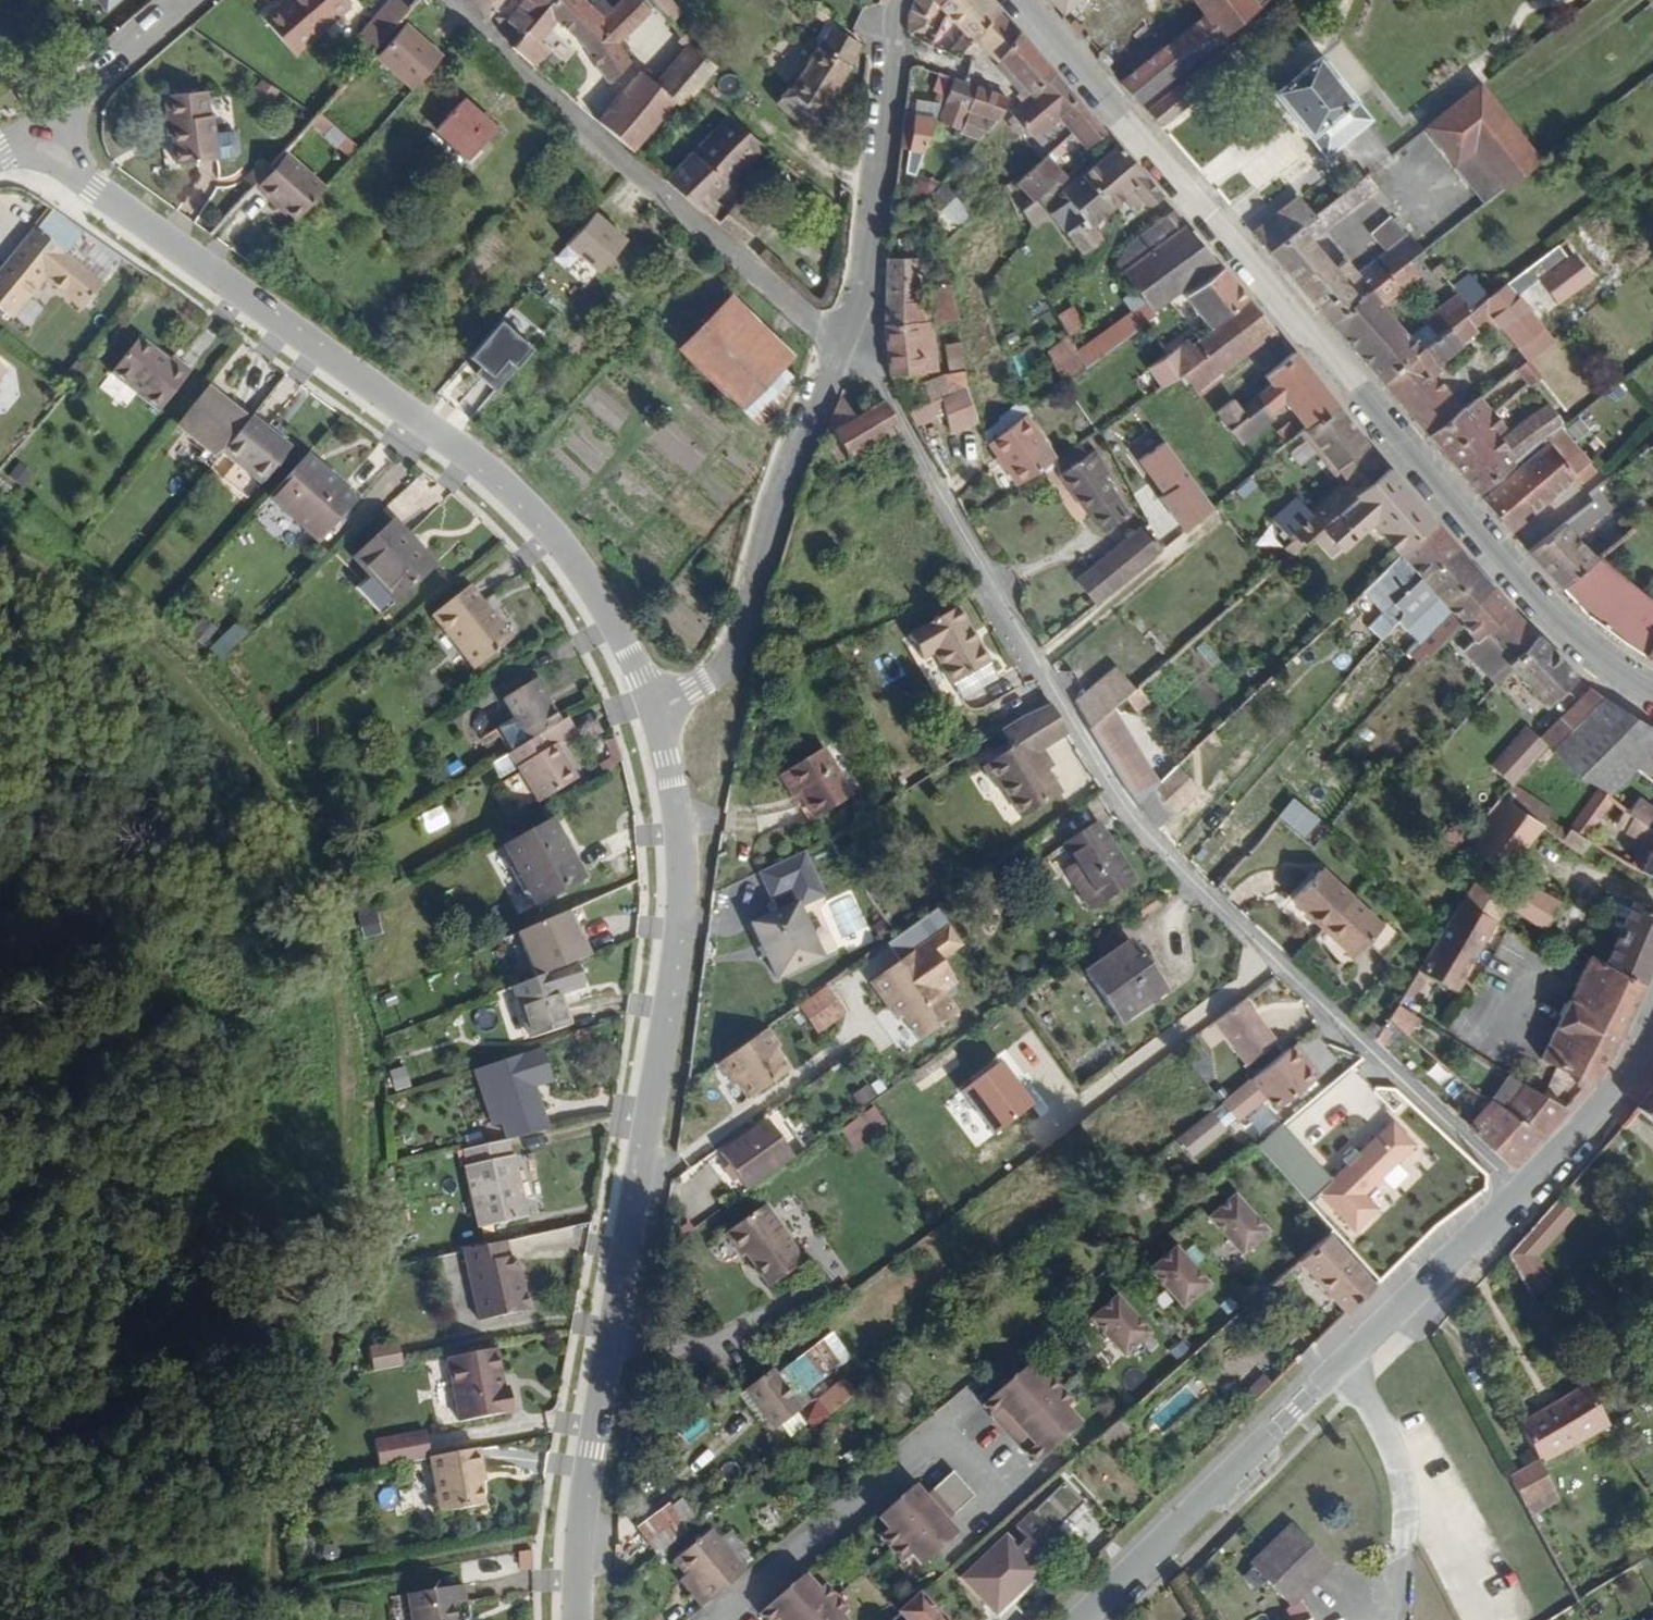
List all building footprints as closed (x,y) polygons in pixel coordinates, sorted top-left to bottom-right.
[(102,10),(116,0),(95,0),(102,10)] [(270,14),(265,10),(255,19),(288,58),(342,7),(336,0),(285,0),(270,14)] [(265,10),(270,14),(285,0),(276,0),(265,10)] [(404,9),(394,0),(388,0),(359,35),(372,46),(404,9)] [(485,19),(501,0),(469,0),(485,19)] [(516,3),(519,7),(534,20),(554,0),(518,0),(516,3)] [(581,0),(554,0),(534,20),(523,30),(535,41),(556,20),(587,49),(611,83),(632,63),(625,55),(633,46),(626,37),(649,12),(639,0),(625,0),(613,11),(603,3),(593,11),(581,0)] [(957,0),(919,0),(909,30),(914,40),(919,42),(924,22),(937,2),(950,14),(957,0)] [(998,21),(980,0),(957,0),(950,14),(966,29),(948,53),(960,59),(962,56),(974,61),(987,45),(982,39),(998,21)] [(1063,17),(1085,0),(1048,0),(1063,17)] [(1202,16),(1122,90),(1139,110),(1260,16),(1249,0),(1191,0),(1202,16)] [(523,30),(534,20),(519,7),(508,20),(522,31),(523,30)] [(1037,90),(1050,79),(998,21),(982,39),(987,45),(1037,90)] [(406,91),(436,57),(401,25),(372,57),(406,91)] [(547,51),(535,41),(523,30),(522,31),(507,46),(532,68),(547,51)] [(799,77),(830,30),(772,56),(799,77)] [(848,75),(864,47),(830,30),(799,77),(791,89),(787,87),(776,101),(807,127),(848,75)] [(357,63),(372,46),(359,35),(347,53),(357,63)] [(716,71),(692,45),(654,84),(672,99),(684,108),(698,94),(716,71)] [(1369,122),(1316,58),(1267,97),(1305,143),(1320,160),(1361,129),(1369,122)] [(672,99),(654,84),(640,73),(596,127),(629,153),(672,99)] [(974,114),(982,87),(955,77),(943,121),(969,129),(974,114)] [(1087,153),(1104,140),(1050,79),(1037,90),(1015,116),(1037,139),(1056,122),(1087,153)] [(1004,124),(1009,111),(1012,97),(982,87),(974,114),(1004,124)] [(1193,105),(1181,90),(1147,117),(1159,132),(1193,105)] [(1543,169),(1482,95),(1427,137),(1455,171),(1474,156),(1507,197),(1543,169)] [(199,96),(160,102),(164,126),(170,126),(175,167),(213,161),(207,120),(203,121),(199,96)] [(480,141),(491,127),(458,99),(432,130),(470,164),(485,145),(480,141)] [(922,174),(939,118),(919,113),(913,170),(922,174)] [(990,138),(1004,124),(974,114),(969,129),(968,132),(990,138)] [(714,206),(764,147),(728,117),(666,183),(706,216),(714,206)] [(1144,211),(1157,201),(1114,151),(1079,179),(1106,214),(1129,196),(1144,211)] [(1036,201),(1062,180),(1044,157),(1037,161),(1012,184),(1030,206),(1036,201)] [(275,158),(247,190),(252,195),(282,163),(275,158)] [(271,205),(289,223),(316,192),(282,163),(252,195),(266,210),(271,205)] [(1370,176),(1313,220),(1316,223),(1373,179),(1370,176)] [(1087,229),(1106,214),(1079,179),(1062,194),(1066,201),(1052,213),(1081,255),(1097,244),(1087,229)] [(1388,195),(1373,179),(1316,223),(1268,260),(1330,331),(1394,282),(1415,266),(1422,261),(1392,223),(1373,238),(1389,257),(1360,280),(1348,266),(1338,274),(1318,252),(1388,195)] [(933,184),(920,196),(948,224),(961,211),(933,184)] [(1021,214),(1029,230),(1046,215),(1036,201),(1030,206),(1021,214)] [(722,212),(714,206),(706,216),(715,223),(722,212)] [(1299,206),(1254,242),(1268,260),(1316,223),(1313,220),(1299,206)] [(720,227),(746,252),(764,232),(736,208),(720,227)] [(43,211),(0,264),(0,313),(4,317),(38,276),(46,283),(49,280),(66,293),(63,297),(77,308),(95,286),(57,255),(73,233),(43,211)] [(599,211),(569,246),(602,275),(632,241),(599,211)] [(933,223),(902,217),(897,233),(928,241),(933,223)] [(1166,303),(1215,270),(1182,231),(1119,274),(1133,291),(1150,314),(1166,303)] [(920,258),(889,259),(884,326),(915,324),(933,322),(928,304),(917,304),(920,258)] [(1559,269),(1550,258),(1519,281),(1530,295),(1559,269)] [(1451,285),(1472,269),(1465,260),(1444,276),(1451,285)] [(1424,280),(1415,266),(1394,282),(1405,296),(1424,280)] [(1210,330),(1244,305),(1218,273),(1185,302),(1210,330)] [(1429,324),(1441,340),(1480,311),(1494,300),(1477,277),(1458,291),(1462,298),(1429,324)] [(1519,281),(1509,289),(1520,303),(1530,295),(1519,281)] [(1394,282),(1330,331),(1359,365),(1399,331),(1383,314),(1405,296),(1394,282)] [(959,319),(949,286),(929,290),(939,321),(959,319)] [(1494,300),(1480,311),(1494,327),(1520,360),(1550,337),(1520,303),(1509,289),(1494,300)] [(1088,370),(1154,319),(1150,314),(1133,291),(1108,309),(1119,324),(1088,348),(1084,341),(1074,347),(1077,351),(1088,370)] [(733,293),(680,349),(757,421),(796,380),(785,369),(798,355),(733,293)] [(1150,314),(1154,319),(1169,308),(1166,303),(1150,314)] [(1252,354),(1272,339),(1244,305),(1210,330),(1206,333),(1202,329),(1189,339),(1204,359),(1176,379),(1195,402),(1217,384),(1215,380),(1248,352),(1252,354)] [(1441,340),(1421,355),(1435,372),(1494,327),(1480,311),(1441,340)] [(1058,319),(1070,339),(1081,331),(1070,312),(1058,319)] [(504,322),(472,360),(482,369),(479,374),(498,390),(534,348),(504,322)] [(915,324),(884,326),(895,375),(924,371),(915,324)] [(1399,331),(1359,365),(1378,387),(1421,355),(1399,331)] [(1528,369),(1557,346),(1550,337),(1520,360),(1528,369)] [(1153,395),(1176,379),(1204,359),(1189,339),(1149,369),(1156,380),(1146,387),(1153,395)] [(967,390),(962,342),(943,346),(946,373),(901,392),(907,412),(967,390)] [(158,366),(132,345),(106,378),(152,415),(184,376),(164,359),(158,366)] [(1067,385),(1088,370),(1077,351),(1057,365),(1067,385)] [(1421,355),(1378,387),(1429,445),(1464,419),(1455,408),(1434,384),(1440,377),(1435,372),(1421,355)] [(1300,444),(1333,418),(1289,361),(1264,385),(1267,392),(1254,404),(1269,422),(1283,412),(1292,426),(1272,444),(1283,458),(1300,444)] [(1519,376),(1509,383),(1522,398),(1531,391),(1519,376)] [(199,394),(170,431),(212,461),(217,456),(242,424),(199,394)] [(898,441),(876,404),(870,408),(873,416),(852,427),(831,439),(848,468),(891,445),(898,441)] [(1269,422),(1254,404),(1241,415),(1259,438),(1272,427),(1269,422)] [(852,427),(838,406),(828,433),(831,439),(852,427)] [(1259,438),(1241,415),(1235,420),(1226,409),(1212,420),(1239,454),(1259,438)] [(1464,419),(1429,445),(1479,504),(1549,449),(1563,438),(1569,433),(1563,428),(1554,434),(1542,421),(1502,452),(1497,446),(1504,439),(1476,409),(1464,419)] [(1026,415),(990,443),(1018,488),(1042,472),(1057,462),(1026,415)] [(1353,513),(1388,484),(1333,418),(1300,444),(1336,485),(1332,491),(1353,513)] [(282,451),(243,422),(242,424),(217,456),(229,468),(216,482),(238,501),(251,485),(253,487),(282,451)] [(1487,513),(1512,542),(1571,493),(1578,487),(1581,490),(1585,493),(1599,482),(1563,438),(1549,449),(1554,457),(1487,513)] [(1069,454),(1057,462),(1042,472),(1081,523),(1084,522),(1099,541),(1121,523),(1096,490),(1102,484),(1084,461),(1077,466),(1069,454)] [(352,502),(302,456),(265,498),(313,544),(352,502)] [(1405,564),(1436,534),(1388,484),(1353,513),(1340,524),(1332,530),(1334,534),(1322,547),(1335,560),(1342,553),(1345,554),(1374,529),(1405,564)] [(1578,487),(1571,493),(1575,497),(1581,490),(1578,487)] [(1594,507),(1530,562),(1559,596),(1599,561),(1623,540),(1615,531),(1583,558),(1572,545),(1602,519),(1594,507)] [(1325,535),(1332,530),(1340,524),(1330,513),(1317,524),(1319,528),(1325,535)] [(388,526),(350,564),(392,607),(429,569),(388,526)] [(1301,555),(1325,535),(1319,528),(1297,548),(1301,555)] [(1166,553),(1147,530),(1132,542),(1149,566),(1166,553)] [(1428,588),(1458,556),(1436,534),(1405,564),(1355,611),(1365,620),(1382,603),(1414,572),(1428,588)] [(1095,572),(1112,596),(1149,566),(1132,542),(1095,572)] [(1462,633),(1495,596),(1458,556),(1428,588),(1399,617),(1396,620),(1405,631),(1411,625),(1420,632),(1443,608),(1455,622),(1427,650),(1423,649),(1412,661),(1424,672),(1462,633)] [(1559,596),(1613,641),(1652,671),(1652,605),(1599,561),(1559,596)] [(1078,586),(1096,609),(1112,596),(1095,572),(1078,586)] [(1399,617),(1428,588),(1414,572),(1382,603),(1399,617)] [(463,588),(430,618),(474,669),(507,640),(463,588)] [(1487,648),(1516,618),(1495,596),(1462,633),(1483,652),(1487,648)] [(962,613),(957,616),(976,650),(980,647),(962,613)] [(976,650),(957,616),(913,642),(926,665),(938,658),(958,691),(994,671),(980,647),(976,650)] [(1512,673),(1540,643),(1516,618),(1487,648),(1499,660),(1512,673)] [(224,659),(250,634),(239,622),(212,647),(224,659)] [(1553,715),(1581,686),(1540,643),(1512,673),(1519,681),(1553,715)] [(1506,680),(1512,673),(1499,660),(1483,678),(1490,686),(1481,695),(1487,703),(1506,680)] [(994,671),(958,691),(966,705),(1001,684),(994,671)] [(1512,687),(1519,681),(1512,673),(1506,680),(1512,687)] [(1091,732),(1111,715),(1136,693),(1118,674),(1078,708),(1091,732)] [(537,734),(557,722),(542,700),(546,697),(534,679),(499,702),(525,742),(537,734)] [(1557,762),(1609,711),(1596,699),(1567,730),(1545,750),(1553,758),(1557,762)] [(1041,758),(1069,739),(1052,709),(1002,741),(1012,758),(984,777),(996,796),(1003,793),(1023,824),(1062,800),(1048,777),(1051,774),(1041,758)] [(1628,747),(1645,730),(1609,711),(1557,762),(1585,790),(1628,747)] [(1139,810),(1158,790),(1111,715),(1091,732),(1139,810)] [(571,731),(562,719),(557,722),(537,734),(545,747),(549,744),(571,731)] [(1652,759),(1652,735),(1645,730),(1628,747),(1651,761),(1652,759)] [(525,742),(505,755),(533,797),(570,775),(549,744),(545,747),(537,734),(525,742)] [(1524,798),(1540,775),(1553,758),(1545,750),(1533,739),(1502,781),(1524,798)] [(1638,779),(1651,761),(1628,747),(1585,790),(1599,804),(1605,795),(1613,802),(1623,808),(1640,780),(1638,779)] [(1545,779),(1557,762),(1553,758),(1540,775),(1545,779)] [(827,762),(791,784),(806,810),(818,830),(854,809),(827,762)] [(806,810),(791,784),(787,786),(802,813),(806,810)] [(1648,784),(1643,792),(1652,800),(1652,787),(1648,784)] [(1180,803),(1165,786),(1158,790),(1139,810),(1155,828),(1180,803)] [(1574,842),(1589,850),(1594,843),(1590,838),(1613,802),(1605,795),(1599,804),(1574,842)] [(1637,798),(1626,811),(1652,831),(1652,809),(1637,798)] [(444,806),(422,816),(429,833),(452,823),(444,806)] [(1540,859),(1555,840),(1548,836),(1512,814),(1471,860),(1508,882),(1531,854),(1540,859)] [(554,824),(505,852),(537,904),(583,878),(554,824)] [(1569,849),(1574,842),(1553,829),(1548,836),(1555,840),(1569,849)] [(1098,864),(1084,843),(1054,864),(1066,882),(1055,890),(1080,925),(1129,891),(1107,858),(1098,864)] [(1641,874),(1652,880),(1652,852),(1641,874)] [(820,887),(808,860),(762,881),(779,920),(753,932),(778,985),(820,965),(799,919),(821,909),(813,890),(820,887)] [(1294,911),(1324,939),(1326,936),(1349,911),(1319,884),(1294,911)] [(827,906),(820,887),(813,890),(821,909),(827,906)] [(1465,913),(1500,933),(1509,918),(1547,940),(1562,915),(1526,889),(1514,908),(1481,889),(1465,913)] [(1349,911),(1326,936),(1357,965),(1383,937),(1352,908),(1349,911)] [(1652,966),(1652,917),(1636,909),(1605,971),(1642,992),(1652,966)] [(1460,999),(1500,933),(1465,913),(1422,978),(1433,985),(1460,999)] [(565,914),(515,936),(536,981),(581,962),(590,958),(583,941),(578,943),(565,914)] [(939,915),(887,953),(900,970),(870,991),(898,1029),(903,1025),(920,1050),(958,1022),(943,1002),(957,991),(941,968),(965,951),(939,915)] [(1166,995),(1133,946),(1085,977),(1122,1028),(1166,995)] [(516,989),(521,1005),(531,1042),(572,1030),(566,1009),(584,1003),(581,992),(563,998),(561,991),(587,983),(581,962),(536,981),(516,989)] [(1644,994),(1642,992),(1605,971),(1593,965),(1542,1071),(1581,1090),(1579,1098),(1584,1101),(1590,1095),(1594,1096),(1644,994)] [(1422,978),(1404,1006),(1414,1013),(1433,985),(1422,978)] [(836,1007),(827,994),(800,1012),(817,1037),(834,1026),(827,1013),(836,1007)] [(1403,1036),(1415,1020),(1392,1002),(1380,1018),(1403,1036)] [(1281,1047),(1249,1004),(1220,1026),(1251,1069),(1281,1047)] [(844,1020),(836,1007),(827,1013),(834,1026),(844,1020)] [(767,1035),(719,1069),(731,1085),(734,1083),(750,1106),(791,1077),(777,1057),(781,1054),(767,1035)] [(505,1144),(548,1133),(534,1090),(551,1085),(541,1051),(485,1072),(505,1144)] [(1319,1083),(1294,1052),(1176,1146),(1191,1163),(1223,1137),(1222,1135),(1234,1125),(1236,1126),(1264,1105),(1275,1118),(1319,1083)] [(1003,1059),(966,1086),(999,1131),(1036,1104),(1003,1059)] [(1634,1112),(1652,1129),(1652,1090),(1634,1112)] [(1215,1100),(1220,1106),(1228,1099),(1224,1093),(1215,1100)] [(1539,1147),(1563,1122),(1520,1097),(1498,1119),(1539,1147)] [(1491,1113),(1468,1138),(1510,1177),(1539,1147),(1498,1119),(1491,1113)] [(883,1134),(874,1120),(843,1142),(852,1156),(883,1134)] [(734,1189),(743,1202),(789,1170),(762,1131),(716,1164),(726,1178),(734,1189)] [(1411,1153),(1391,1132),(1316,1204),(1349,1240),(1378,1213),(1365,1196),(1411,1153)] [(527,1222),(505,1144),(464,1155),(480,1234),(527,1222)] [(727,1193),(734,1189),(726,1178),(719,1182),(727,1193)] [(1559,1201),(1509,1263),(1534,1306),(1552,1296),(1535,1265),(1576,1216),(1559,1201)] [(1265,1241),(1233,1203),(1207,1226),(1239,1264),(1265,1241)] [(798,1272),(761,1218),(722,1245),(738,1266),(743,1264),(765,1295),(798,1272)] [(512,1260),(507,1245),(465,1256),(484,1325),(533,1312),(528,1293),(523,1294),(518,1276),(514,1260),(512,1260)] [(1342,1326),(1371,1297),(1324,1245),(1294,1272),(1342,1326)] [(463,1254),(447,1255),(448,1296),(464,1295),(463,1254)] [(1207,1292),(1175,1255),(1148,1277),(1180,1315),(1207,1292)] [(524,1274),(518,1276),(523,1294),(528,1293),(524,1274)] [(1148,1344),(1116,1306),(1090,1328),(1122,1366),(1148,1344)] [(374,1371),(403,1365),(398,1341),(369,1347),(374,1371)] [(504,1382),(498,1354),(449,1365),(462,1430),(516,1419),(511,1395),(507,1396),(502,1397),(499,1384),(504,1382)] [(1560,1401),(1517,1426),(1540,1470),(1541,1468),(1608,1433),(1568,1365),(1557,1372),(1562,1383),(1553,1389),(1560,1401)] [(1028,1457),(1024,1461),(1034,1473),(1079,1432),(1065,1417),(1071,1411),(1048,1384),(1043,1389),(1029,1373),(984,1413),(994,1425),(997,1421),(1002,1426),(998,1430),(1020,1456),(1023,1452),(1028,1457)] [(761,1396),(755,1389),(723,1413),(751,1452),(783,1427),(777,1419),(794,1407),(778,1384),(761,1396)] [(997,1421),(994,1425),(998,1430),(1002,1426),(997,1421)] [(1121,1425),(1100,1443),(1113,1458),(1133,1439),(1121,1425)] [(384,1475),(435,1464),(430,1439),(378,1451),(384,1475)] [(490,1475),(483,1452),(435,1464),(446,1519),(490,1510),(483,1477),(490,1475)] [(1020,1456),(1024,1461),(1028,1457),(1023,1452),(1020,1456)] [(1540,1470),(1512,1484),(1528,1513),(1556,1496),(1541,1468),(1540,1470)] [(931,1499),(952,1525),(975,1505),(954,1480),(931,1499)] [(956,1541),(947,1529),(925,1504),(915,1492),(878,1524),(887,1536),(879,1542),(902,1568),(910,1562),(920,1573),(956,1541)] [(925,1504),(947,1529),(952,1525),(931,1499),(925,1504)] [(646,1566),(687,1534),(668,1508),(626,1541),(646,1566)] [(1270,1588),(1285,1605),(1296,1598),(1327,1569),(1288,1526),(1253,1560),(1274,1582),(1270,1588)] [(708,1607),(750,1572),(717,1531),(681,1561),(692,1576),(703,1588),(696,1593),(708,1607)] [(1005,1545),(957,1589),(986,1619),(997,1619),(1039,1580),(1005,1545)] [(1249,1564),(1270,1588),(1274,1582),(1253,1560),(1249,1564)] [(703,1588),(692,1576),(686,1581),(696,1593),(703,1588)] [(847,1616),(825,1590),(819,1595),(806,1579),(761,1619),(843,1619),(847,1616)] [(473,1591),(423,1602),(426,1619),(472,1619),(469,1609),(476,1606),(473,1591)] [(1285,1605),(1282,1608),(1290,1619),(1307,1619),(1296,1598),(1285,1605)] [(922,1600),(904,1617),(907,1619),(940,1619),(922,1600)]
